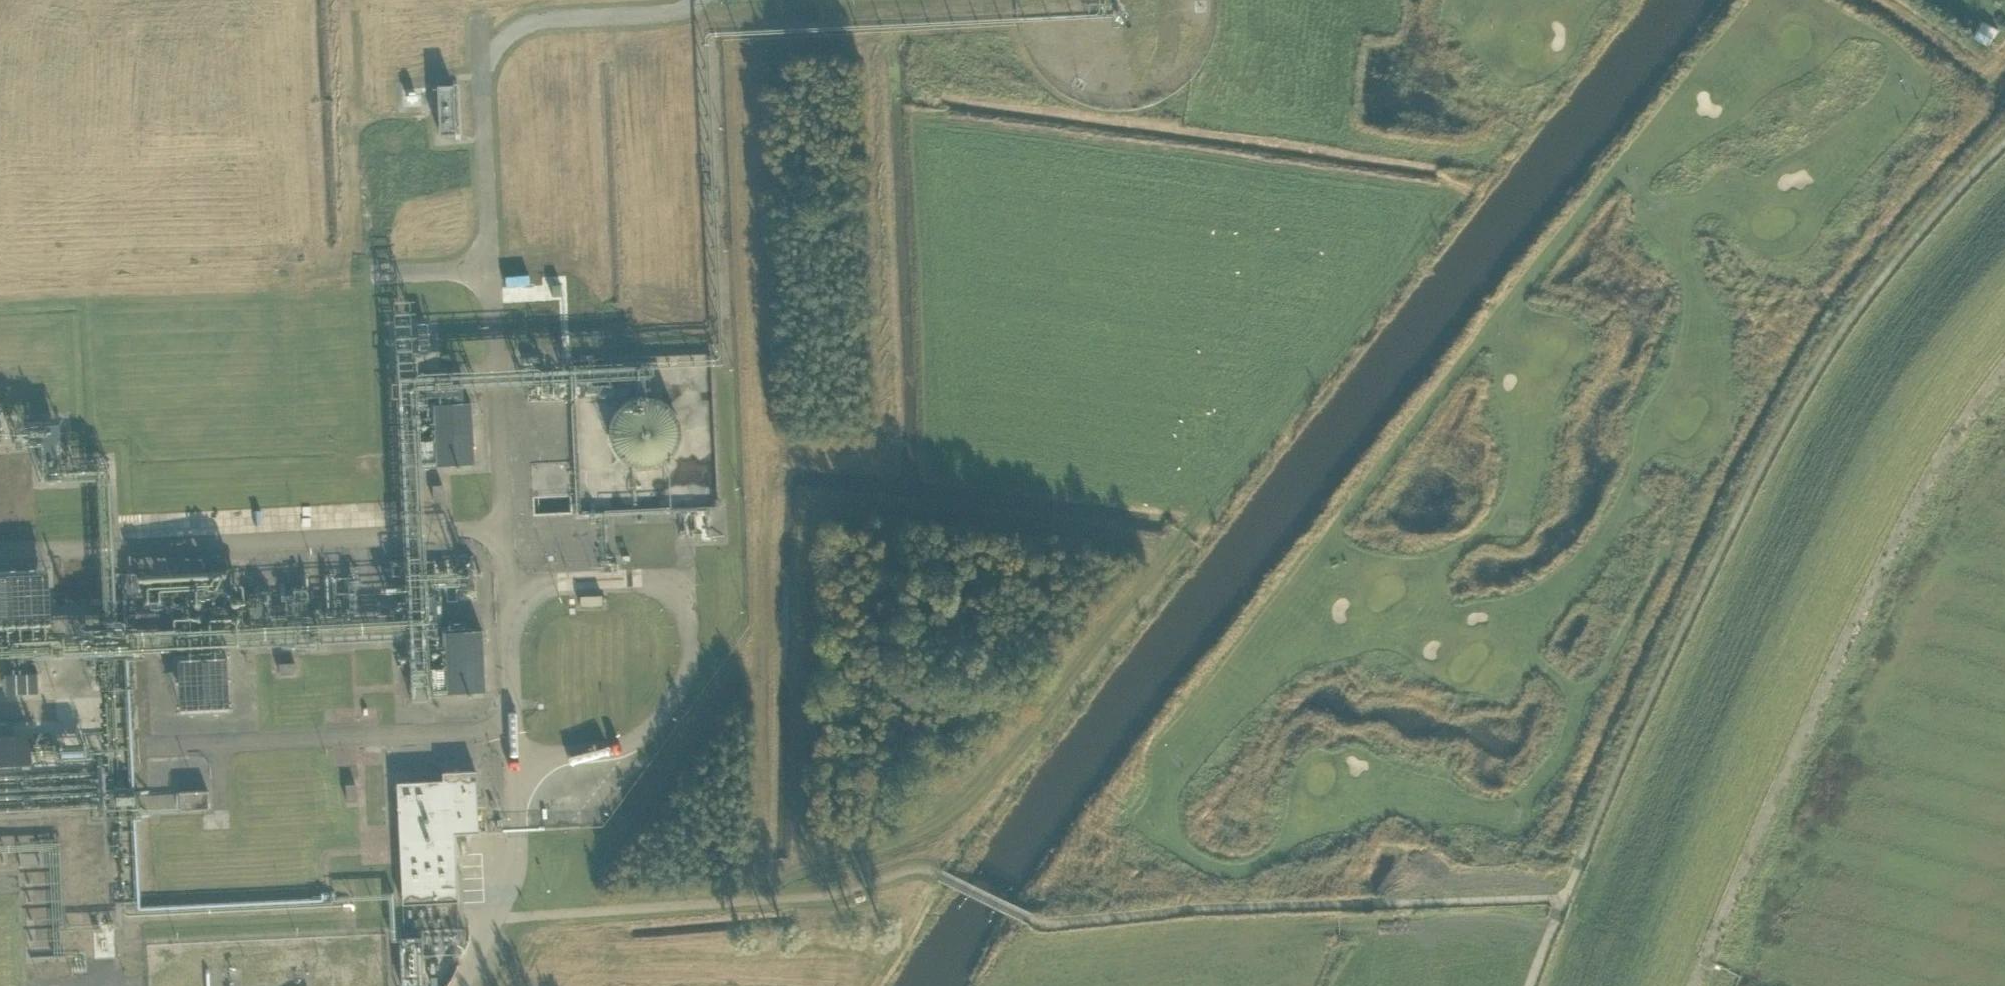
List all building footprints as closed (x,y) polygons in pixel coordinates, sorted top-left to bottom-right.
[(439,134),(456,134),(453,86),(437,86),(439,134)] [(689,444),(667,389),(611,411),(634,466),(689,444)] [(436,464),(461,463),(461,469),(471,469),(471,462),(473,462),(470,401),(433,403),(436,464)] [(433,486),(434,502),(444,501),(443,485),(433,486)] [(383,500),(383,524),(403,523),(403,499),(383,500)] [(362,501),(328,503),(328,524),(363,522),(362,501)] [(188,558),(135,571),(141,595),(168,601),(169,591),(187,587),(189,596),(196,597),(197,605),(213,608),(215,593),(231,590),(234,576),(231,566),(188,558)] [(51,619),(48,566),(0,569),(0,623),(51,619)] [(580,596),(580,606),(603,605),(603,595),(580,596)] [(485,690),(482,629),(442,631),(443,650),(445,649),(447,692),(485,690)] [(177,659),(180,712),(228,710),(226,656),(177,659)] [(295,663),(280,664),(280,674),(296,673),(295,663)] [(5,689),(6,693),(38,691),(38,685),(41,685),(40,677),(38,677),(37,672),(5,674),(5,677),(2,677),(3,689),(5,689)] [(37,761),(35,731),(0,733),(0,763),(37,761)] [(396,783),(402,904),(457,901),(454,833),(478,832),(475,771),(443,773),(443,781),(396,783)] [(357,801),(356,784),(346,785),(347,801),(357,801)] [(180,792),(180,809),(208,808),(207,791),(180,792)] [(412,965),(425,964),(424,935),(405,936),(406,956),(412,956),(412,965)]
